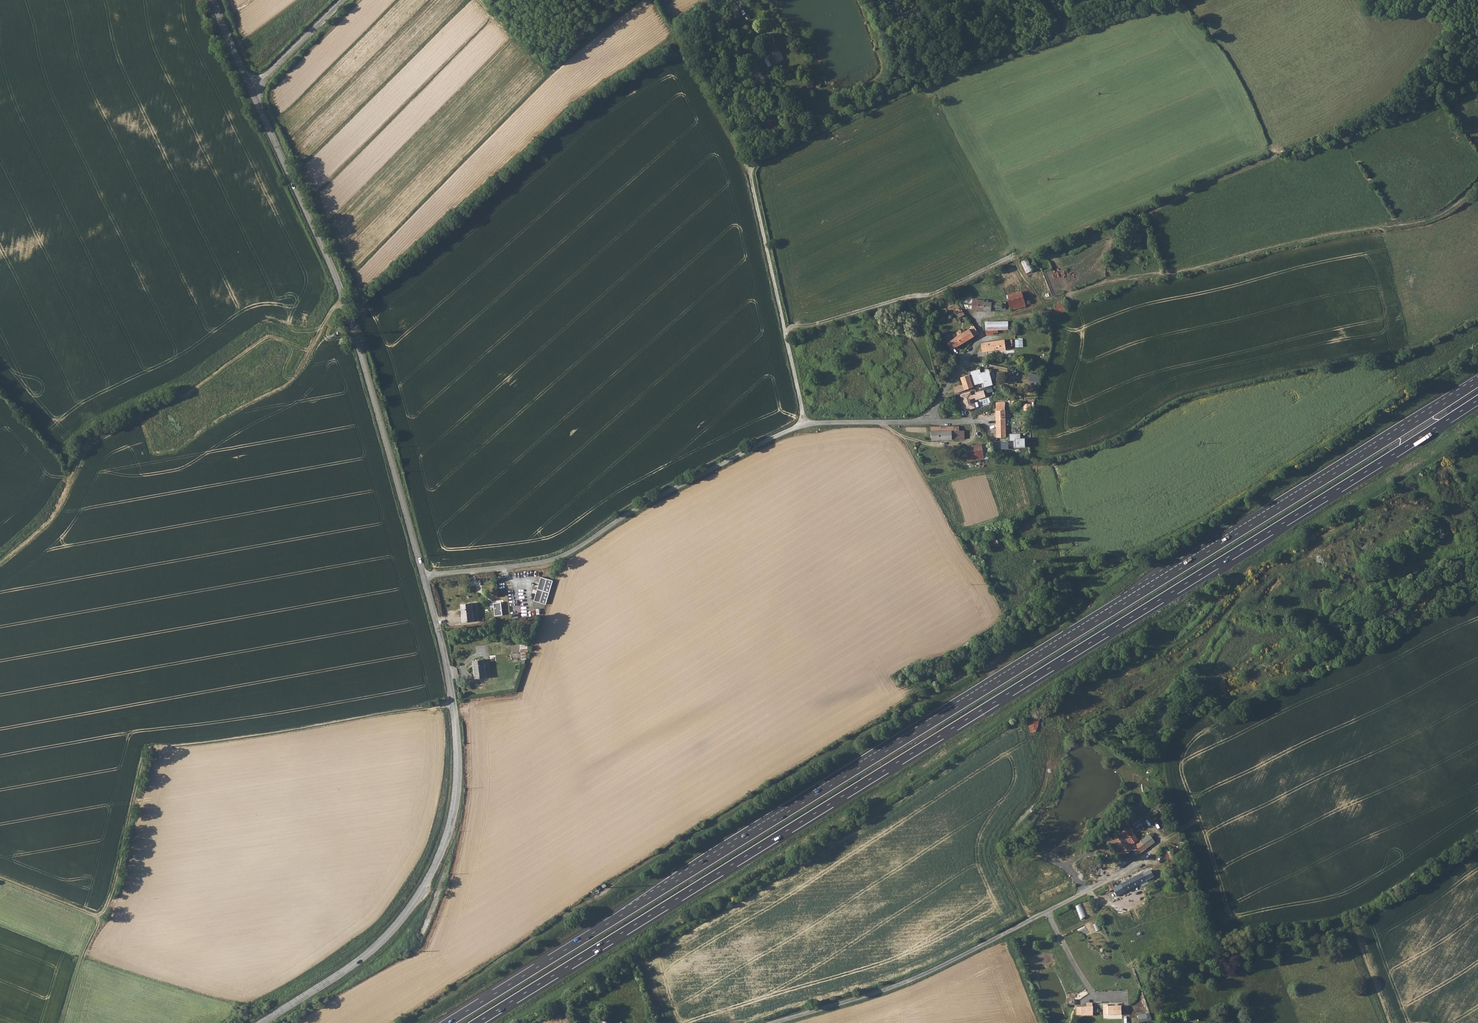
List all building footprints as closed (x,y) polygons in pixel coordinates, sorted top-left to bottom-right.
[(765,59),(770,67),(776,63),(772,55),(765,59)] [(1034,271),(1033,266),(1031,267),(1028,260),(1023,262),(1028,274),(1034,271)] [(1023,291),(1007,294),(1011,310),(1027,307),(1023,291)] [(974,299),(973,310),(994,311),(994,309),(1006,310),(1007,303),(989,302),(989,300),(974,299)] [(1056,305),(1058,314),(1066,311),(1064,303),(1056,305)] [(1010,322),(984,322),(984,329),(987,329),(987,330),(1009,330),(1010,322)] [(951,341),(956,348),(980,333),(975,326),(964,333),(961,329),(955,333),(957,337),(951,341)] [(1006,340),(982,343),(983,352),(1001,349),(1001,351),(1007,350),(1006,340)] [(993,385),(990,369),(981,371),(981,369),(971,371),(974,385),(983,382),(984,387),(993,385)] [(1029,383),(1038,385),(1040,375),(1032,372),(1029,383)] [(970,375),(961,377),(965,390),(974,387),(970,375)] [(966,411),(977,407),(972,391),(961,394),(966,411)] [(1006,437),(1006,406),(997,406),(997,425),(995,425),(995,429),(997,429),(998,437),(1006,437)] [(955,426),(932,426),(932,440),(965,439),(965,431),(955,431),(955,426)] [(1010,433),(1010,441),(1014,441),(1014,447),(1026,447),(1026,438),(1021,438),(1021,433),(1010,433)] [(968,461),(989,459),(988,443),(967,445),(968,461)] [(986,546),(986,547),(987,548),(989,549),(990,548),(991,548),(998,545),(995,539),(988,543),(989,544),(987,545),(986,545),(986,546)] [(500,600),(492,601),(494,614),(501,613),(500,600)] [(471,601),(460,602),(462,620),(473,618),(471,601)] [(520,651),(524,651),(527,651),(526,642),(526,639),(519,639),(520,651)] [(484,658),(474,660),(476,677),(486,676),(484,658)] [(1029,731),(1038,732),(1041,717),(1031,716),(1029,731)] [(1133,850),(1116,862),(1121,868),(1155,842),(1150,834),(1131,848),(1133,850)] [(1100,838),(1092,843),(1094,847),(1102,842),(1100,838)] [(1169,848),(1180,853),(1184,845),(1174,840),(1169,848)] [(1170,850),(1165,852),(1168,860),(1170,860),(1173,867),(1178,865),(1175,858),(1174,858),(1170,850)] [(1107,886),(1110,892),(1114,889),(1117,896),(1154,877),(1150,869),(1118,886),(1117,884),(1115,884),(1113,885),(1112,883),(1107,886)] [(1081,919),(1086,917),(1082,904),(1077,905),(1081,919)] [(1088,1003),(1087,1007),(1077,1006),(1077,1015),(1094,1016),(1094,1003),(1088,1003)] [(1121,1006),(1104,1006),(1104,1014),(1122,1014),(1121,1006)] [(1139,1018),(1140,1022),(1152,1020),(1151,1013),(1144,1014),(1145,1017),(1139,1018)]
